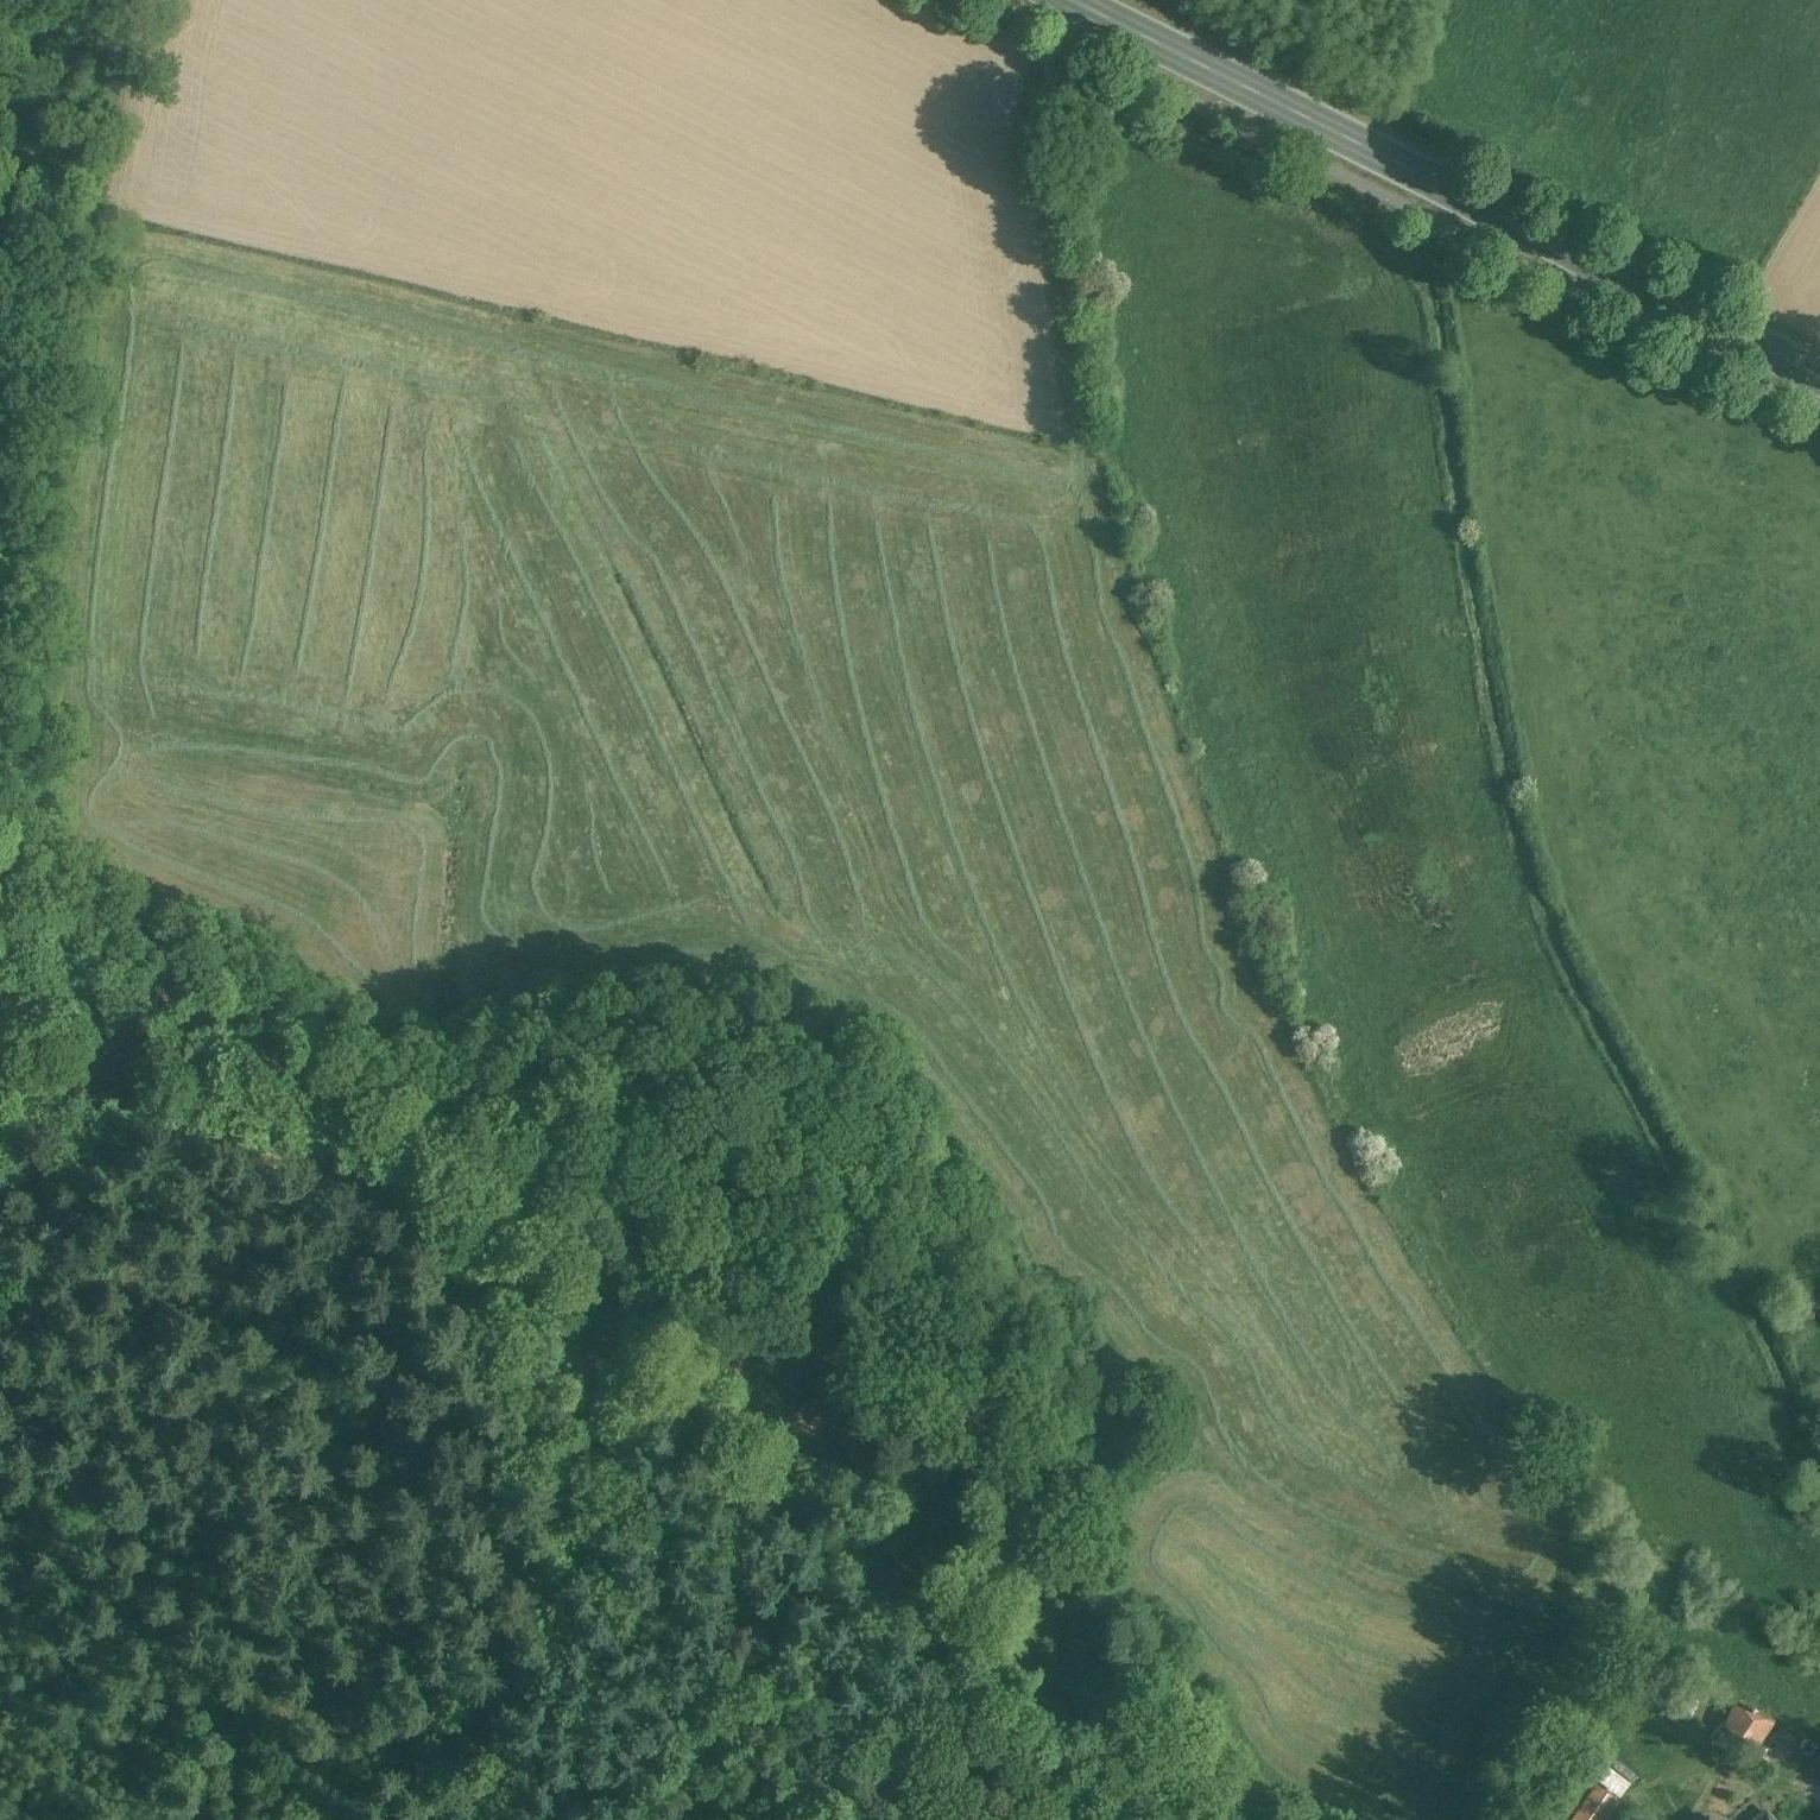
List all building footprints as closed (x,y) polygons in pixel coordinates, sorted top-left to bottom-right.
[(1751,1717),(1734,1709),(1726,1727),(1756,1748),(1773,1723),(1755,1712),(1751,1717)] [(1574,1819),(1604,1819),(1618,1802),(1598,1787),(1574,1819)]
